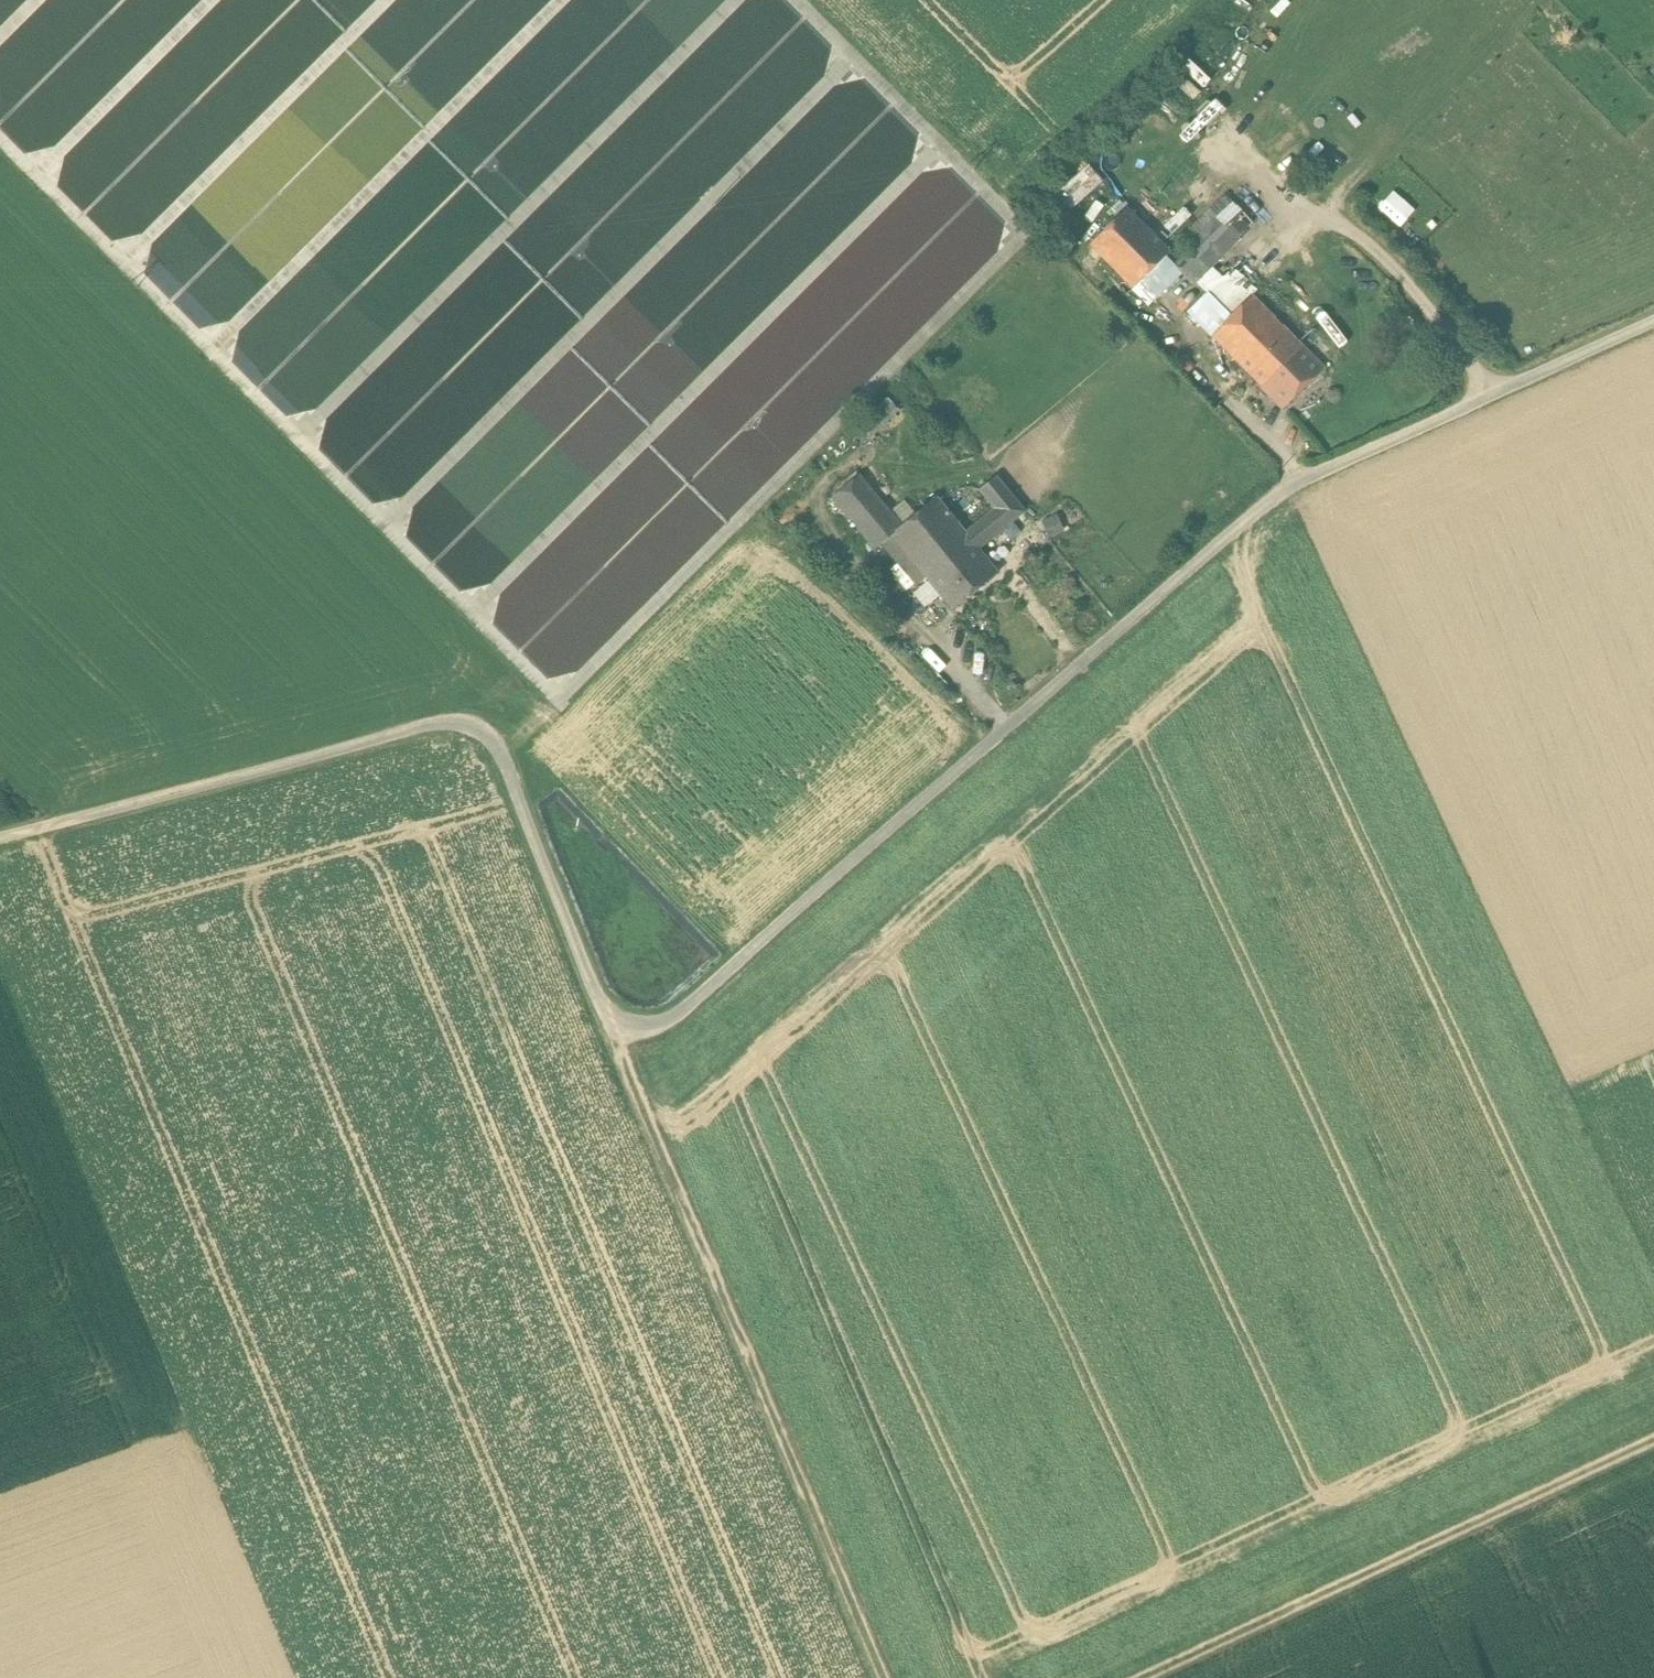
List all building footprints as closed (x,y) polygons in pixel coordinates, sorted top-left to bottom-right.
[(680,4),(676,8),(672,18),(676,14),(694,32),(722,4),(723,0),(724,0),(670,0),(680,4)] [(828,49),(781,0),(748,0),(732,15),(729,48),(710,46),(705,41),(704,56),(713,66),(707,72),(705,91),(718,78),(716,101),(741,103),(753,116),(758,112),(771,125),(826,73),(828,49)] [(1175,234),(1228,183),(1213,168),(1178,203),(1183,208),(1166,225),(1175,234)] [(1378,207),(1402,226),(1417,207),(1394,188),(1378,207)] [(1201,219),(1230,246),(1254,220),(1225,194),(1201,219)] [(1128,207),(1090,244),(1118,272),(1134,288),(1166,256),(1171,250),(1128,207)] [(1230,246),(1201,219),(1171,250),(1166,256),(1194,283),(1230,246)] [(1134,288),(1118,272),(1108,282),(1124,298),(1134,288)] [(1253,295),(1212,335),(1262,385),(1303,346),(1253,295)] [(1303,346),(1262,385),(1284,407),(1325,368),(1303,346)] [(903,524),(859,473),(833,496),(877,546),(880,544),(893,533),(903,524)] [(975,539),(990,557),(1035,518),(1009,488),(992,504),(1002,516),(975,539)] [(975,539),(937,495),(903,524),(893,533),(929,574),(931,577),(975,539)] [(1042,521),(1047,536),(1064,530),(1059,516),(1042,521)] [(929,574),(893,533),(880,544),(897,563),(914,583),(916,585),(929,574)] [(990,557),(975,539),(931,577),(957,607),(1001,569),(990,557)] [(914,583),(897,563),(890,569),(907,588),(914,583)]
